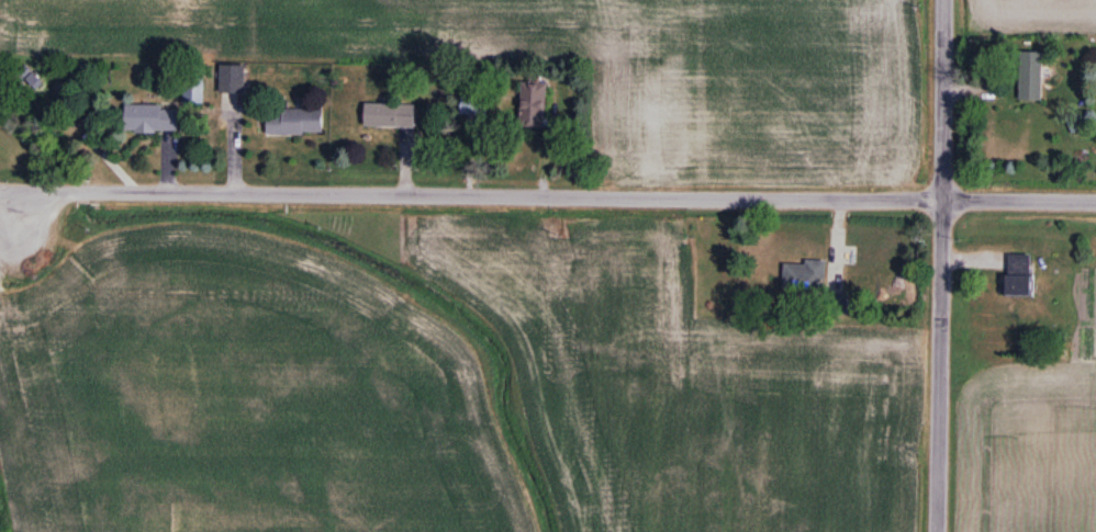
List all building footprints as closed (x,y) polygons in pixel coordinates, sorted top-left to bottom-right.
[(1044,53),(1021,53),(1021,101),(1044,101),(1044,53)] [(45,84),(26,65),(18,72),(38,91),(45,84)] [(187,103),(204,103),(204,80),(187,80),(187,103)] [(521,129),(546,129),(547,85),(522,84),(521,129)] [(489,116),(489,95),(462,95),(462,116),(489,116)] [(416,128),(416,105),(366,105),(366,128),(416,128)] [(126,133),(179,133),(179,107),(126,107),(126,133)] [(324,110),(268,110),(268,135),(324,135),(324,110)] [(1033,297),(1033,254),(1008,254),(1008,297),(1033,297)] [(847,315),(848,293),(826,292),(827,263),(786,261),(784,291),(826,293),(825,314),(847,315)]
